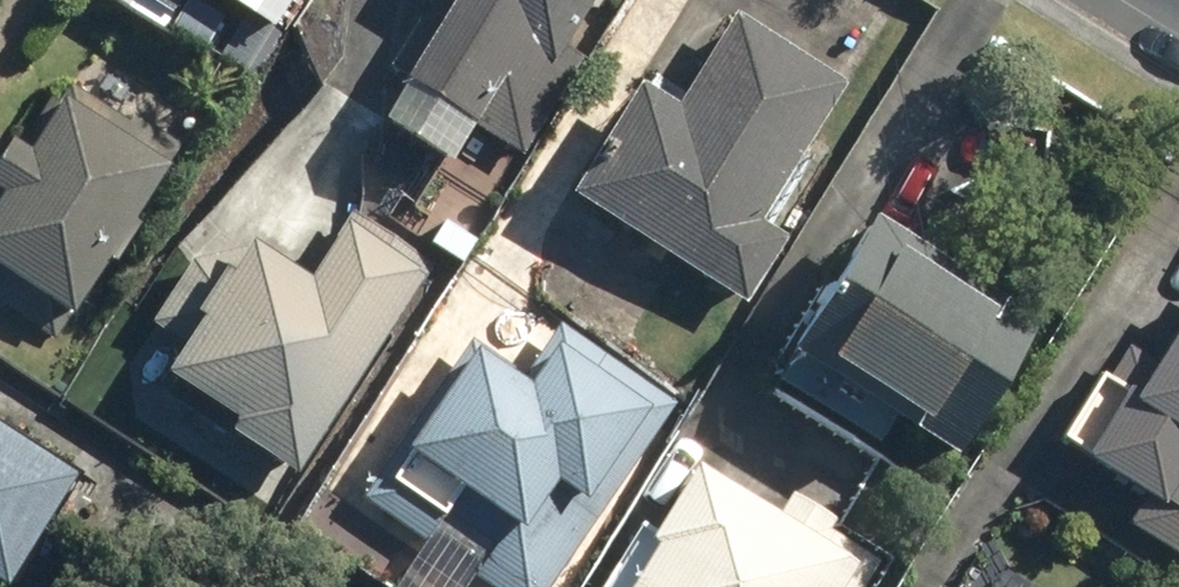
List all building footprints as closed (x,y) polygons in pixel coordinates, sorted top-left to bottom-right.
[(247,85),(300,0),(109,0),(247,85)] [(519,164),(582,60),(563,49),(593,0),(429,0),(380,80),(519,164)] [(644,64),(560,198),(738,309),(783,237),(758,222),(844,85),(727,13),(681,87),(644,64)] [(178,143),(65,74),(19,149),(4,140),(0,146),(0,303),(58,338),(178,143)] [(392,342),(437,269),(344,212),(303,280),(210,223),(147,325),(174,342),(150,382),(224,427),(217,439),(289,483),(380,335),(392,342)] [(1038,319),(864,218),(814,287),(766,378),(767,398),(915,483),(927,461),(950,471),(1038,319)] [(1132,383),(1095,362),(1036,461),(1178,545),(1178,304),(1132,383)] [(674,403),(554,322),(515,378),(466,345),(356,506),(477,586),(548,586),(674,403)] [(73,474),(0,427),(0,586),(73,474)] [(884,552),(790,495),(773,523),(685,469),(613,586),(862,586),(884,552)]
